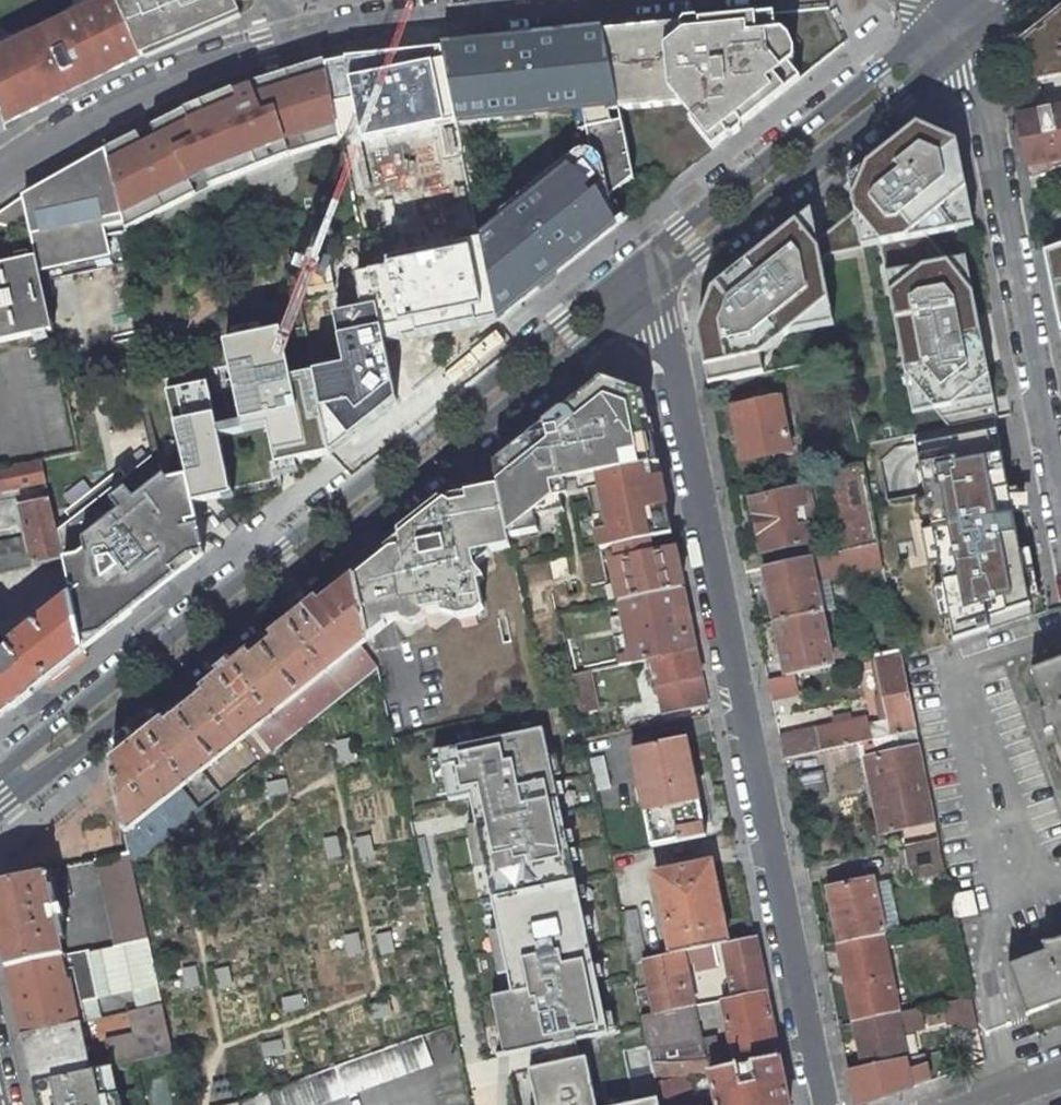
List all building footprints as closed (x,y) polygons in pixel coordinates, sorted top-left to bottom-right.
[(0,54),(0,111),(4,126),(92,80),(141,57),(116,0),(113,0),(0,54)] [(141,57),(241,14),(234,0),(116,0),(141,57)] [(1030,35),(1023,40),(1031,80),(1033,82),(1060,76),(1060,10),(1030,35)] [(773,14),(603,31),(605,38),(619,110),(681,104),(692,118),(689,121),(712,150),(800,79),(789,65),(793,62),(794,51),(788,38),(781,32),(776,32),(773,14)] [(605,38),(603,31),(575,34),(576,41),(605,38)] [(504,224),(481,243),(481,245),(497,323),(614,228),(597,208),(606,201),(633,179),(619,110),(605,38),(576,41),(575,34),(441,48),(448,84),(457,123),(502,118),(502,112),(538,108),(573,105),(581,104),(591,154),(584,160),(570,171),(564,164),(499,217),(504,224)] [(439,38),(404,42),(410,71),(409,71),(424,136),(437,133),(429,86),(448,84),(441,48),(439,38)] [(404,42),(368,47),(374,78),(393,74),(399,107),(390,108),(397,140),(424,136),(409,71),(410,71),(404,42)] [(368,47),(324,55),(325,60),(330,86),(346,83),(367,79),(370,93),(377,91),(374,78),(368,47)] [(145,130),(105,150),(125,229),(212,185),(292,154),(341,139),(339,129),(330,86),(325,60),(250,84),(252,90),(236,97),(233,90),(191,107),(151,127),(153,131),(147,134),(145,130)] [(367,79),(346,83),(349,97),(370,93),(367,79)] [(581,104),(573,105),(584,160),(591,154),(581,104)] [(502,112),(502,118),(539,114),(538,108),(502,112)] [(1027,166),(1060,160),(1060,109),(1017,118),(1027,166)] [(356,126),(339,129),(341,139),(343,149),(388,142),(386,133),(358,139),(356,126)] [(960,232),(974,229),(962,155),(910,132),(844,183),(852,212),(816,242),(819,258),(879,246),(885,245),(927,238),(960,232)] [(424,136),(397,140),(406,191),(434,185),(427,149),(424,136)] [(461,143),(427,149),(434,185),(437,198),(448,252),(481,245),(481,243),(461,143)] [(22,196),(0,212),(0,225),(30,233),(36,259),(41,280),(133,260),(125,229),(105,150),(22,196)] [(404,224),(384,227),(397,293),(454,282),(448,252),(437,198),(419,202),(421,213),(403,216),(404,224)] [(614,228),(623,221),(606,201),(597,208),(614,228)] [(816,242),(807,212),(712,289),(725,307),(697,333),(708,384),(765,373),(759,342),(785,336),(828,302),(819,258),(816,242)] [(973,295),(960,232),(927,238),(973,295)] [(948,430),(997,420),(973,295),(927,238),(885,245),(879,246),(883,267),(892,265),(899,301),(890,302),(898,346),(908,344),(912,363),(902,365),(904,376),(948,430)] [(1043,252),(1057,318),(1060,318),(1060,246),(1043,252)] [(0,267),(0,343),(52,331),(41,280),(36,259),(0,267)] [(892,265),(883,267),(890,302),(899,301),(892,265)] [(725,307),(712,289),(697,333),(725,307)] [(337,315),(302,323),(310,360),(319,398),(391,382),(376,307),(344,314),(337,315)] [(908,344),(898,346),(902,365),(912,363),(908,344)] [(322,411),(319,398),(310,360),(262,375),(276,417),(273,418),(293,484),(332,454),(322,411)] [(522,441),(493,465),(498,489),(508,539),(538,533),(535,519),(539,518),(564,513),(572,512),(569,497),(589,493),(592,508),(601,551),(615,548),(649,541),(672,536),(668,517),(643,392),(601,379),(522,441)] [(742,461),(790,451),(780,400),(732,409),(742,461)] [(337,408),(322,411),(332,454),(348,441),(342,409),(337,408)] [(72,525),(57,529),(65,560),(73,596),(85,649),(168,583),(206,553),(187,475),(167,477),(161,468),(163,467),(152,451),(100,495),(94,488),(78,501),(84,508),(73,518),(72,525)] [(953,534),(1000,526),(996,506),(989,472),(985,452),(938,461),(953,534)] [(42,461),(10,467),(12,470),(0,472),(0,489),(45,479),(42,461)] [(834,555),(879,545),(876,528),(873,518),(862,464),(826,472),(839,537),(830,539),(834,555)] [(998,470),(989,472),(996,506),(1005,504),(998,470)] [(813,512),(808,487),(800,489),(805,513),(813,512)] [(382,559),(357,578),(371,638),(393,621),(456,608),(459,620),(475,616),(484,609),(473,556),(510,548),(508,539),(498,489),(451,498),(380,554),(382,559)] [(800,489),(750,499),(760,552),(742,556),(745,573),(764,569),(813,559),(805,513),(800,489)] [(592,508),(589,493),(569,497),(572,512),(592,508)] [(19,504),(27,535),(0,540),(0,574),(65,560),(57,529),(50,498),(19,504)] [(567,527),(564,513),(539,518),(542,532),(567,527)] [(876,528),(885,526),(883,516),(873,518),(876,528)] [(1009,524),(1000,526),(1006,560),(1015,558),(1009,524)] [(964,594),(1011,585),(1006,560),(1000,526),(953,534),(964,594)] [(649,541),(615,548),(618,561),(611,563),(614,577),(618,600),(619,601),(683,589),(675,550),(652,554),(649,541)] [(813,559),(764,569),(775,622),(821,613),(816,588),(822,587),(820,581),(827,579),(884,567),(880,548),(879,545),(834,555),(813,559)] [(884,567),(894,566),(890,546),(880,548),(884,567)] [(210,802),(377,668),(361,646),(371,638),(357,578),(356,573),(110,768),(113,780),(124,833),(192,780),(210,802)] [(611,601),(618,600),(614,577),(606,579),(611,601)] [(822,587),(816,588),(821,613),(834,610),(827,579),(820,581),(822,587)] [(651,659),(695,650),(683,589),(619,601),(621,616),(610,619),(612,630),(624,627),(629,654),(616,656),(619,666),(651,659)] [(85,650),(85,649),(73,596),(15,643),(17,646),(2,658),(0,655),(0,718),(85,650)] [(821,613),(775,622),(787,675),(796,673),(833,666),(821,613)] [(695,650),(651,659),(663,713),(706,704),(695,650)] [(901,651),(876,656),(888,719),(869,723),(868,718),(780,737),(784,759),(875,740),(917,731),(901,651)] [(869,723),(888,719),(876,656),(856,660),(868,718),(869,723)] [(1032,670),(1046,708),(1038,710),(1042,720),(1044,733),(1054,729),(1060,749),(1060,660),(1032,670)] [(592,671),(570,675),(576,700),(579,714),(600,710),(592,671)] [(787,675),(768,679),(772,699),(800,693),(796,673),(787,675)] [(544,720),(541,707),(532,709),(534,722),(544,720)] [(935,821),(917,731),(875,740),(878,756),(865,759),(881,833),(935,821)] [(461,813),(504,805),(491,740),(448,750),(461,813)] [(651,847),(704,836),(685,740),(632,751),(651,847)] [(604,759),(590,762),(597,790),(610,786),(604,759)] [(798,796),(826,791),(822,772),(794,778),(798,796)] [(192,780),(124,833),(129,854),(131,864),(210,802),(192,780)] [(827,797),(826,791),(798,796),(799,802),(827,797)] [(482,910),(525,900),(511,836),(468,846),(482,910)] [(939,839),(905,845),(906,849),(910,871),(917,870),(919,882),(946,875),(939,839)] [(910,871),(906,849),(897,851),(901,872),(910,871)] [(115,945),(148,938),(131,864),(129,854),(96,861),(115,945)] [(654,875),(670,955),(684,952),(694,950),(714,946),(728,943),(711,862),(654,875)] [(0,883),(0,938),(7,968),(63,956),(55,918),(63,916),(61,907),(53,908),(46,877),(49,877),(48,872),(1,883),(0,883)] [(859,877),(843,880),(845,886),(860,883),(859,877)] [(829,890),(839,945),(881,936),(884,935),(873,881),(860,883),(845,886),(829,890)] [(955,919),(976,914),(972,892),(950,896),(955,919)] [(580,894),(541,902),(546,918),(583,909),(580,894)] [(546,918),(458,937),(465,969),(590,941),(583,909),(546,918)] [(620,915),(631,963),(643,960),(645,960),(635,911),(620,915)] [(897,1012),(881,936),(839,945),(854,1022),(897,1012)] [(115,945),(87,951),(97,998),(158,984),(148,938),(115,945)] [(714,946),(717,955),(725,953),(735,999),(766,992),(754,938),(728,943),(714,946)] [(1045,952),(1007,967),(1025,1015),(1060,1002),(1060,940),(1042,943),(1045,952)] [(714,946),(694,950),(696,958),(698,968),(718,964),(717,955),(714,946)] [(694,950),(684,952),(685,960),(696,958),(694,950)] [(97,998),(87,951),(63,956),(7,968),(22,1036),(81,1023),(84,1022),(80,1001),(97,998)] [(645,960),(643,960),(648,982),(645,983),(646,989),(650,988),(656,1016),(696,1007),(685,960),(684,952),(670,955),(645,960)] [(599,983),(474,1009),(487,1071),(612,1045),(599,983)] [(729,1036),(735,1065),(778,1056),(766,992),(735,999),(722,1001),(724,1013),(729,1036)] [(958,1033),(977,1029),(970,998),(941,1004),(945,1025),(956,1022),(958,1033)] [(642,1019),(655,1083),(688,1076),(710,1071),(735,1065),(729,1036),(702,1041),(698,1019),(724,1013),(722,1001),(696,1007),(656,1016),(642,1019)] [(81,1074),(173,1053),(163,1005),(131,1012),(136,1035),(106,1042),(106,1043),(87,1048),(81,1023),(22,1036),(33,1085),(81,1074)] [(897,1012),(854,1022),(864,1067),(906,1058),(901,1033),(926,1028),(920,1008),(897,1012)] [(239,1104),(321,1104),(432,1064),(422,1037),(238,1102),(239,1104)] [(847,1070),(854,1104),(863,1104),(930,1081),(924,1054),(906,1058),(864,1067),(847,1070)] [(710,1071),(716,1098),(702,1100),(703,1104),(788,1104),(778,1056),(735,1065),(710,1071)] [(81,1074),(33,1085),(37,1104),(90,1104),(88,1097),(87,1092),(86,1092),(81,1074)] [(688,1076),(655,1083),(660,1104),(694,1104),(688,1076)] [(528,1104),(659,1104),(655,1083),(528,1104)] [(88,1097),(90,1104),(98,1104),(96,1096),(88,1097)]
